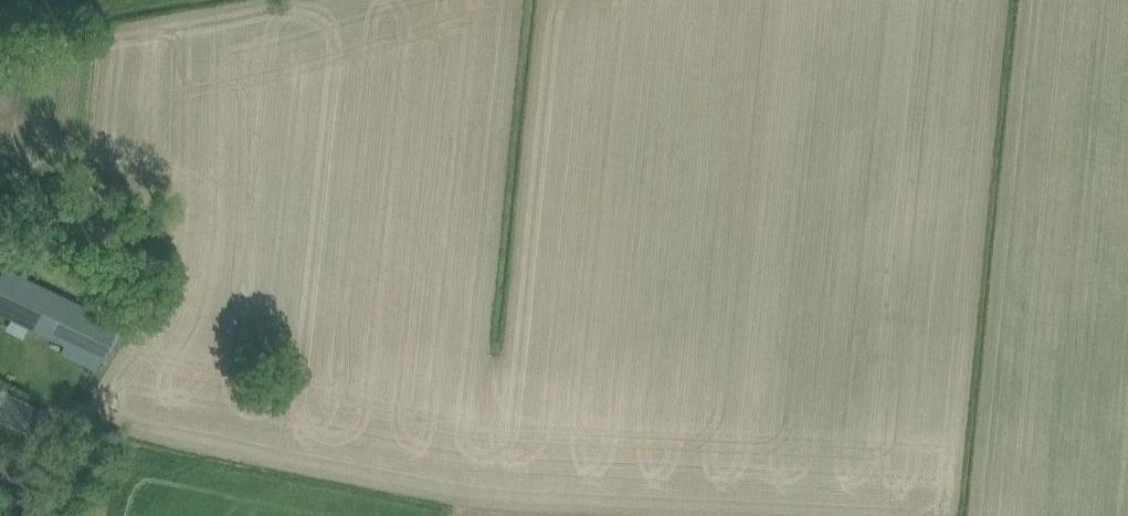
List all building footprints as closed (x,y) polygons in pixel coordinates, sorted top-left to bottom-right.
[(99,369),(117,330),(82,313),(85,306),(4,267),(0,275),(0,311),(67,344),(63,351),(99,369)] [(69,406),(63,419),(72,423),(78,410),(69,406)]
